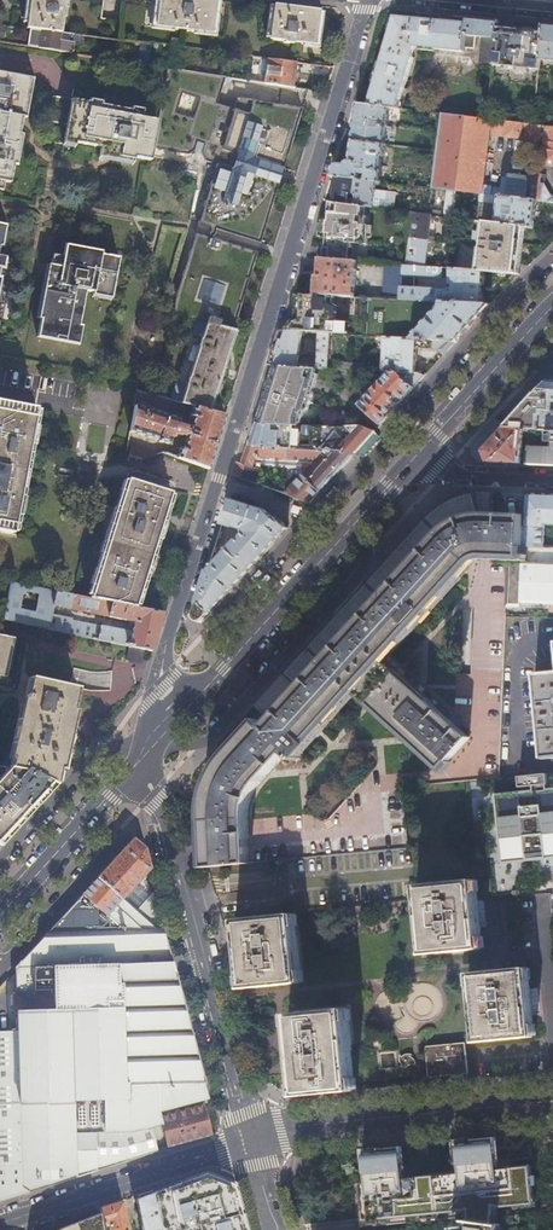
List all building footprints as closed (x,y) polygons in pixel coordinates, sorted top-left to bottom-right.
[(28,29),(59,33),(61,18),(62,18),(63,9),(62,8),(63,0),(28,0),(24,29),(28,29)] [(153,26),(210,33),(214,1),(207,0),(156,0),(153,26)] [(272,5),(267,40),(282,41),(282,43),(291,44),(292,42),(313,45),(317,10),(294,8),(272,5)] [(368,105),(389,107),(399,109),(400,99),(412,58),(411,57),(414,48),(464,53),(464,48),(474,49),(475,36),(465,35),(466,23),(431,19),(395,16),(368,105)] [(482,19),(466,17),(466,23),(465,35),(475,36),(482,37),(495,38),(496,26),(497,20),(482,19)] [(542,25),(542,30),(539,59),(552,60),(552,26),(542,25)] [(495,38),(493,64),(493,65),(538,69),(539,59),(542,30),(496,26),(495,38)] [(28,29),(25,46),(70,53),(71,43),(78,43),(79,36),(59,33),(28,29)] [(495,38),(482,37),(480,63),(493,64),(495,38)] [(139,43),(137,65),(145,66),(147,44),(139,43)] [(294,63),(265,59),(262,83),(290,87),(294,63)] [(301,63),(299,78),(316,81),(319,66),(301,63)] [(221,77),(167,69),(160,108),(188,114),(185,134),(205,137),(264,156),(270,158),(271,153),(213,136),(218,104),(214,103),(221,77)] [(2,191),(4,182),(9,183),(13,165),(17,165),(23,135),(18,134),(22,117),(26,118),(34,79),(0,72),(0,191),(2,191)] [(152,148),(157,122),(141,119),(142,114),(130,111),(100,106),(89,104),(52,96),(43,142),(62,146),(63,141),(74,144),(99,149),(98,155),(133,161),(133,158),(149,162),(152,148)] [(271,153),(270,158),(282,162),(299,106),(234,97),(231,108),(218,104),(213,136),(271,153)] [(352,140),(385,144),(389,107),(368,105),(356,103),(352,140)] [(188,114),(160,108),(157,122),(152,148),(185,154),(191,150),(192,152),(197,153),(198,153),(202,161),(214,164),(195,224),(257,243),(276,182),(261,177),(265,163),(280,168),(282,162),(270,158),(264,156),(205,137),(185,134),(188,114)] [(437,151),(433,188),(445,190),(456,191),(479,194),(492,195),(492,188),(483,187),(489,133),(539,139),(541,126),(487,119),(441,114),(437,151)] [(547,127),(542,164),(552,165),(552,127),(547,127)] [(335,162),(331,175),(335,176),(375,181),(380,181),(382,170),(380,170),(382,156),(383,156),(385,144),(352,140),(350,160),(345,164),(335,162)] [(132,166),(133,161),(98,155),(98,159),(132,166)] [(276,182),(280,168),(265,163),(261,177),(276,182)] [(537,201),(552,203),(552,196),(542,195),(544,185),(541,184),(542,174),(528,173),(527,183),(525,200),(537,201)] [(334,202),(362,205),(383,208),(384,203),(372,202),(373,198),(384,199),(385,191),(374,189),(375,181),(335,176),(332,201),(334,202)] [(502,180),(500,197),(525,200),(527,183),(502,180)] [(445,190),(441,216),(453,218),(456,191),(445,190)] [(492,195),(479,194),(479,202),(493,204),(494,196),(492,195)] [(496,224),(526,228),(534,229),(537,201),(525,200),(500,197),(496,224)] [(323,257),(351,260),(351,254),(349,254),(349,248),(352,248),(352,243),(366,244),(367,226),(365,226),(366,216),(361,215),(362,205),(334,202),(333,214),(330,214),(330,220),(322,219),(322,228),(324,229),(324,235),(323,235),(322,243),(324,243),(323,257)] [(411,212),(405,264),(425,266),(431,215),(411,212)] [(17,218),(15,226),(25,229),(23,236),(32,237),(35,226),(31,225),(32,221),(17,218)] [(496,224),(484,222),(477,271),(483,271),(520,274),(526,228),(496,224)] [(257,243),(195,224),(194,228),(193,233),(254,252),(256,247),(257,243)] [(174,295),(170,315),(193,321),(195,321),(230,330),(233,322),(254,252),(193,233),(174,295)] [(65,244),(65,249),(100,256),(100,255),(101,251),(65,244)] [(45,292),(83,299),(85,292),(93,293),(111,297),(118,259),(100,255),(100,256),(65,249),(63,257),(52,255),(50,266),(45,292)] [(6,269),(8,258),(0,256),(0,268),(6,269)] [(315,275),(314,294),(354,296),(356,260),(351,260),(323,257),(321,257),(319,275),(315,275)] [(386,263),(383,298),(399,299),(402,264),(386,263)] [(405,264),(402,264),(399,299),(480,304),(483,271),(477,271),(451,268),(450,284),(453,285),(453,288),(446,290),(413,288),(414,276),(434,277),(435,267),(425,266),(405,264)] [(46,265),(41,291),(45,292),(50,266),(46,265)] [(45,292),(41,291),(35,318),(40,319),(45,292)] [(78,326),(83,299),(45,292),(40,319),(37,338),(75,345),(78,326)] [(111,297),(93,293),(92,298),(110,301),(111,297)] [(320,333),(329,333),(367,336),(371,297),(354,296),(314,294),(297,293),(286,330),(320,333)] [(367,336),(384,337),(456,341),(457,340),(465,331),(479,316),(489,305),(480,304),(399,299),(383,298),(371,297),(367,336)] [(173,385),(169,400),(191,406),(210,412),(235,331),(233,331),(230,330),(195,321),(190,336),(199,339),(184,388),(173,385)] [(83,327),(78,326),(75,345),(79,346),(83,327)] [(273,346),(268,364),(274,364),(317,367),(318,367),(319,358),(299,356),(301,337),(315,338),(314,353),(319,354),(320,333),(286,330),(282,330),(283,329),(279,329),(273,346)] [(319,358),(318,367),(328,368),(329,333),(320,333),(319,354),(319,358)] [(376,366),(376,370),(389,371),(415,373),(416,348),(437,350),(443,356),(456,341),(384,337),(382,366),(376,366)] [(258,412),(259,412),(256,422),(265,425),(299,426),(299,424),(301,424),(305,411),(307,411),(309,408),(313,394),(313,391),(318,375),(315,373),(317,367),(274,364),(272,372),(270,372),(264,390),(258,412)] [(359,405),(381,424),(401,402),(419,382),(424,376),(418,373),(415,373),(389,371),(359,405)] [(505,427),(530,428),(552,429),(552,382),(546,381),(529,401),(518,412),(505,427)] [(10,534),(35,410),(0,403),(0,532),(10,534)] [(177,419),(132,405),(128,432),(166,444),(169,437),(172,437),(173,435),(179,436),(180,436),(181,436),(182,435),(185,435),(181,448),(178,447),(174,458),(207,468),(215,444),(223,416),(210,412),(191,406),(187,417),(190,417),(186,430),(184,429),(183,428),(182,426),(181,425),(176,424),(177,419)] [(339,418),(346,420),(348,413),(340,411),(339,418)] [(336,427),(340,427),(345,426),(346,420),(339,418),(336,427)] [(505,427),(504,428),(494,419),(476,437),(465,449),(476,461),(508,462),(527,463),(530,428),(505,427)] [(353,455),(355,453),(363,461),(368,455),(373,450),(382,440),(374,432),(361,426),(345,426),(340,427),(338,429),(335,429),(324,445),(320,444),(321,427),(299,426),(265,425),(256,422),(253,421),(251,431),(246,444),(260,445),(323,452),(353,455)] [(530,428),(527,463),(552,464),(552,429),(530,428)] [(244,452),(241,463),(240,464),(253,468),(260,445),(246,444),(244,452)] [(155,455),(126,446),(123,459),(127,460),(128,456),(140,459),(155,455)] [(337,490),(328,482),(339,470),(342,467),(353,455),(323,452),(301,476),(319,492),(328,500),(333,495),(337,490)] [(240,464),(241,463),(237,461),(234,469),(233,474),(249,481),(253,468),(240,464)] [(301,476),(282,473),(275,491),(308,503),(319,492),(301,476)] [(126,479),(88,598),(133,608),(169,493),(126,479)] [(281,673),(293,684),(276,702),(259,721),(258,720),(223,759),(216,770),(213,775),(210,783),(207,792),(205,804),(204,816),(206,866),(249,862),(246,819),(248,804),(249,799),(253,791),(257,784),(289,749),(296,755),(354,691),(440,769),(469,737),(383,659),(468,565),(471,561),(475,558),(480,557),(485,555),(505,556),(504,606),(506,606),(508,559),(523,560),(524,546),(525,514),(494,512),(483,512),(479,513),(473,490),(466,492),(446,499),(436,505),(430,509),(281,673)] [(525,514),(524,546),(543,547),(544,530),(540,530),(541,523),(552,524),(552,494),(526,493),(525,514)] [(220,530),(215,545),(218,546),(221,544),(223,536),(223,534),(225,525),(234,527),(241,529),(243,533),(238,538),(209,569),(207,569),(200,592),(193,616),(196,618),(201,621),(216,605),(256,561),(277,537),(286,528),(275,517),(274,518),(265,510),(229,498),(220,530)] [(506,606),(552,608),(552,547),(543,547),(524,546),(523,560),(508,559),(506,606)] [(88,598),(10,582),(2,620),(128,646),(142,649),(150,650),(155,633),(161,614),(133,608),(88,598)] [(6,671),(10,671),(16,641),(13,640),(13,638),(0,636),(0,682),(2,682),(3,679),(5,679),(6,671)] [(110,687),(111,673),(74,669),(72,683),(110,687)] [(534,673),(535,681),(552,682),(552,672),(534,673)] [(12,745),(6,769),(11,770),(25,774),(53,785),(57,769),(60,770),(68,735),(73,711),(70,711),(75,689),(28,678),(18,720),(15,720),(9,744),(12,745)] [(535,681),(542,758),(552,757),(552,682),(535,681)] [(11,770),(6,769),(0,767),(0,782),(11,770)] [(24,818),(44,795),(54,785),(53,785),(25,774),(11,770),(0,782),(0,844),(24,818)] [(102,919),(120,899),(145,871),(149,868),(142,846),(132,838),(107,866),(79,897),(102,919)] [(285,868),(276,869),(277,887),(287,886),(285,868)] [(151,893),(145,871),(120,899),(134,912),(151,893)] [(483,937),(481,937),(477,893),(479,893),(478,880),(418,885),(415,886),(417,899),(419,898),(423,942),(421,942),(422,956),(484,949),(483,937)] [(201,1105),(208,1103),(168,954),(151,893),(134,912),(120,899),(102,919),(79,897),(31,949),(14,967),(15,993),(13,993),(13,1013),(16,1013),(16,1033),(0,1033),(0,1202),(155,1152),(149,1127),(159,1124),(157,1116),(201,1105)] [(296,914),(236,920),(234,920),(235,933),(237,933),(241,977),(239,977),(240,990),(303,984),(302,970),(299,971),(295,927),(298,927),(296,914)] [(474,1043),(534,1037),(537,1037),(535,1024),(533,1024),(529,981),(531,981),(530,967),(467,973),(469,987),(471,987),(475,1030),(473,1030),(474,1043)] [(295,1097),(297,1096),(354,1091),(357,1090),(356,1078),(353,1078),(348,1021),(350,1021),(349,1008),(288,1014),(286,1014),(288,1027),(290,1027),(295,1084),(293,1084),(295,1097)] [(469,1077),(469,1076),(466,1043),(425,1047),(429,1079),(456,1077),(457,1079),(469,1077)] [(157,1116),(159,1124),(166,1147),(187,1141),(210,1135),(201,1105),(157,1116)] [(470,1220),(467,1220),(468,1226),(455,1228),(455,1229),(500,1229),(501,1224),(496,1224),(492,1223),(494,1206),(498,1207),(515,1205),(534,1203),(533,1194),(532,1185),(536,1185),(535,1176),(532,1176),(531,1166),(511,1167),(498,1169),(497,1156),(495,1137),(472,1139),(457,1141),(460,1175),(445,1177),(445,1174),(407,1178),(404,1178),(402,1166),(400,1146),(378,1149),(363,1150),(366,1182),(364,1182),(360,1182),(364,1220),(370,1219),(381,1218),(382,1218),(390,1217),(413,1215),(436,1213),(453,1211),(453,1210),(454,1206),(464,1208),(464,1210),(466,1210),(469,1210),(470,1220)] [(456,1173),(445,1174),(445,1177),(460,1175),(457,1141),(472,1139),(472,1138),(453,1140),(456,1173)] [(361,1149),(364,1182),(366,1182),(363,1150),(378,1149),(378,1147),(361,1149)] [(500,1156),(497,1156),(498,1169),(511,1167),(510,1166),(501,1167),(500,1156)] [(155,1191),(154,1191),(151,1193),(158,1229),(242,1229),(230,1186),(217,1179),(205,1173),(155,1191)] [(151,1193),(151,1191),(133,1197),(139,1229),(158,1229),(151,1193)] [(534,1203),(515,1205),(516,1209),(537,1207),(535,1193),(533,1194),(534,1203)] [(99,1212),(102,1227),(106,1226),(107,1229),(126,1229),(121,1201),(99,1208),(99,1212)] [(102,1227),(99,1212),(66,1225),(61,1227),(56,1229),(55,1229),(103,1229),(102,1227)]
